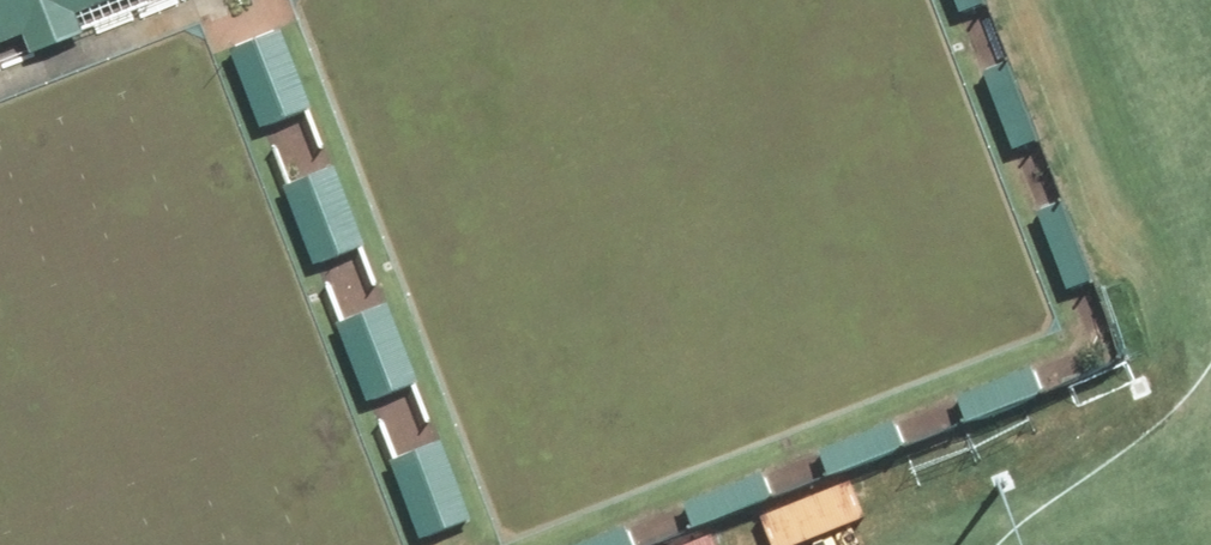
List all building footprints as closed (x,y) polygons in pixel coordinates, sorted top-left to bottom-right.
[(21,28),(28,47),(88,24),(79,1),(80,0),(0,0),(0,36),(21,28)] [(237,40),(265,116),(312,99),(284,23),(237,40)] [(1013,52),(988,62),(1018,140),(1043,131),(1013,52)] [(291,176),(319,251),(366,234),(338,159),(291,176)] [(1065,193),(1040,203),(1070,281),(1095,271),(1065,193)] [(346,317),(374,393),(421,376),(393,300),(346,317)] [(955,387),(965,412),(1043,381),(1033,357),(955,387)] [(828,437),(838,462),(916,431),(906,406),(828,437)] [(400,446),(428,522),(475,504),(447,429),(400,446)] [(688,490),(698,514),(776,483),(767,459),(688,490)] [(641,540),(631,515),(556,544),(628,544),(641,540)]
